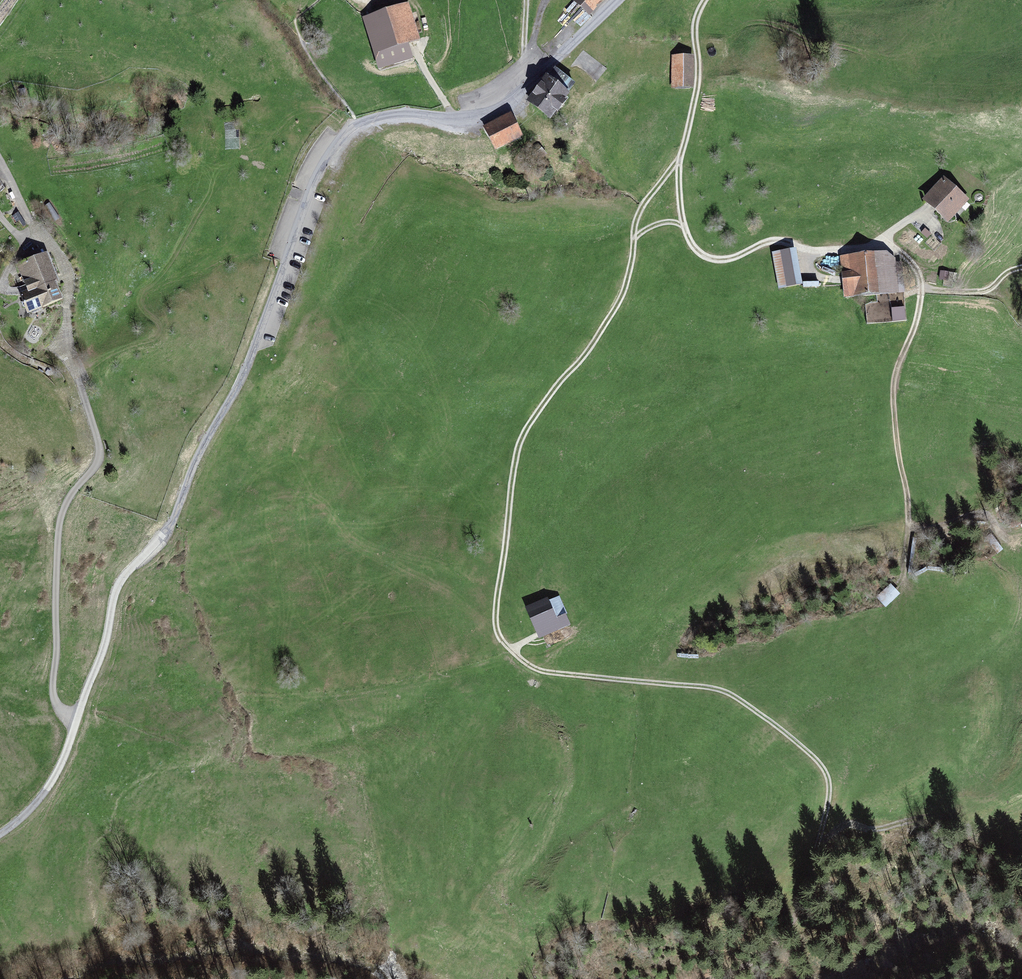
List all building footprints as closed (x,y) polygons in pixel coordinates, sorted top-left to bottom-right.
[(577,4),(592,19),(611,0),(581,0),(577,4)] [(405,13),(368,23),(380,71),(417,61),(405,13)] [(694,60),(670,60),(670,90),(694,90),(694,60)] [(578,103),(554,86),(535,113),(559,130),(578,103)] [(512,123),(490,135),(502,157),(524,145),(512,123)] [(972,206),(947,184),(928,205),(953,227),(972,206)] [(798,252),(775,256),(781,292),(805,288),(798,252)] [(893,257),(845,261),(849,301),(897,296),(893,257)] [(48,260),(21,270),(31,298),(23,301),(30,320),(66,307),(48,260)] [(880,323),(879,304),(865,304),(866,324),(880,323)] [(905,308),(891,309),(892,323),(906,323),(905,308)] [(891,585),(877,598),(886,607),(900,594),(891,585)] [(556,601),(528,613),(541,642),(569,629),(556,601)]
